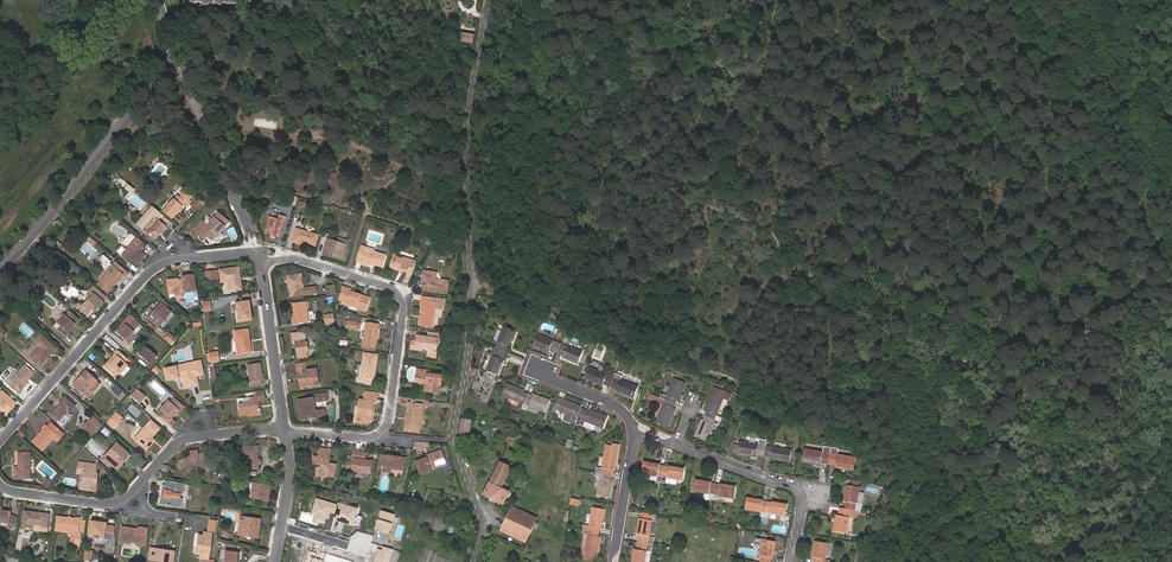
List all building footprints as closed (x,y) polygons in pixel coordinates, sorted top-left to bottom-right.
[(458,33),(456,40),(473,43),(474,35),(458,33)] [(189,200),(192,197),(184,190),(180,193),(182,195),(180,198),(177,196),(164,211),(172,218),(185,204),(188,206),(191,202),(189,200)] [(198,198),(192,205),(199,211),(205,204),(198,198)] [(204,223),(202,221),(194,231),(195,231),(200,236),(205,240),(209,237),(213,240),(229,222),(219,213),(212,221),(208,226),(204,223)] [(163,224),(154,216),(143,229),(155,239),(159,234),(156,231),(163,224)] [(278,220),(270,217),(266,231),(268,235),(271,236),(276,237),(280,238),(285,222),(286,218),(280,216),(278,220)] [(209,218),(204,223),(208,226),(212,221),(209,218)] [(319,236),(297,229),(293,242),(304,245),(305,243),(316,246),(319,236)] [(195,231),(191,236),(196,241),(200,236),(195,231)] [(135,266),(144,255),(140,252),(145,246),(136,238),(125,251),(122,254),(122,257),(128,262),(131,262),(135,266)] [(332,253),(343,256),(347,241),(338,238),(337,242),(328,240),(324,253),(331,256),(332,253)] [(366,247),(361,245),(356,260),(361,261),(361,264),(370,266),(371,264),(382,267),(386,256),(374,252),(374,254),(365,251),(366,247)] [(415,262),(395,256),(391,268),(408,273),(407,277),(410,278),(415,262)] [(116,281),(122,274),(125,277),(127,274),(115,263),(112,266),(109,264),(110,262),(105,257),(98,264),(107,272),(106,272),(106,273),(107,274),(100,281),(110,290),(118,282),(116,281)] [(236,277),(239,276),(237,267),(219,270),(220,279),(227,278),(227,282),(229,292),(237,291),(236,277)] [(301,274),(300,270),(293,267),(287,268),(288,276),(301,274)] [(437,273),(424,271),(423,282),(428,283),(427,286),(422,285),(422,291),(447,294),(449,281),(436,280),(437,273)] [(303,289),(301,274),(288,276),(291,297),(317,293),(316,287),(303,289)] [(28,282),(38,288),(42,282),(32,275),(28,282)] [(174,288),(175,298),(181,297),(181,292),(194,290),(192,275),(181,276),(182,280),(177,280),(176,279),(166,280),(167,288),(174,288)] [(100,281),(97,285),(107,293),(110,290),(100,281)] [(97,297),(101,293),(93,286),(90,290),(91,291),(93,292),(88,298),(83,304),(82,304),(87,308),(84,311),(89,315),(97,307),(98,307),(103,301),(97,297)] [(355,291),(343,287),(339,299),(343,300),(342,302),(358,307),(357,309),(366,312),(370,298),(354,293),(355,291)] [(106,297),(101,293),(97,297),(103,301),(106,297)] [(422,296),(421,301),(421,306),(423,306),(421,316),(420,316),(420,318),(421,318),(420,326),(433,328),(435,308),(443,309),(444,299),(422,296)] [(204,310),(213,309),(211,299),(203,300),(204,310)] [(164,300),(161,304),(169,311),(173,307),(164,300)] [(251,320),(248,301),(235,302),(237,321),(251,320)] [(299,318),(300,323),(309,322),(306,302),(294,304),(295,313),(296,318),(299,318)] [(169,311),(161,304),(160,303),(147,318),(157,326),(161,330),(170,320),(166,316),(170,312),(169,311)] [(88,317),(89,315),(84,311),(87,308),(82,304),(83,304),(78,304),(78,309),(88,317)] [(61,325),(57,329),(64,336),(71,328),(78,319),(69,310),(64,315),(63,314),(56,322),(61,325)] [(334,322),(333,315),(324,316),(325,323),(334,322)] [(123,327),(117,333),(128,343),(133,337),(142,327),(139,324),(129,316),(121,325),(123,327)] [(347,321),(346,328),(360,330),(361,323),(347,321)] [(376,348),(379,325),(366,323),(363,346),(376,348)] [(498,341),(495,349),(505,353),(508,345),(510,346),(515,331),(504,326),(502,331),(498,330),(494,340),(498,341)] [(250,352),(247,329),(234,331),(237,354),(250,352)] [(306,342),(305,332),(292,334),(293,343),(297,342),(299,358),(308,357),(307,352),(309,350),(308,343),(306,342)] [(175,338),(170,333),(165,339),(171,343),(175,338)] [(437,339),(439,340),(440,335),(429,333),(428,338),(423,337),(422,339),(418,338),(417,342),(416,348),(422,349),(422,348),(430,349),(428,356),(435,357),(437,344),(436,344),(437,339)] [(40,347),(30,358),(40,366),(48,356),(47,356),(53,349),(46,342),(47,341),(43,337),(40,335),(34,341),(37,344),(40,347)] [(557,353),(560,344),(553,341),(538,335),(534,346),(549,352),(550,350),(557,353)] [(567,347),(560,344),(557,353),(564,356),(563,357),(578,363),(583,352),(567,346),(567,347)] [(137,354),(148,364),(155,356),(144,346),(137,354)] [(505,353),(495,349),(487,370),(498,375),(504,360),(502,359),(505,353)] [(112,361),(110,359),(104,366),(115,375),(118,372),(120,373),(126,366),(123,363),(126,360),(117,352),(114,355),(116,356),(112,361)] [(217,360),(217,352),(209,353),(210,361),(217,360)] [(372,367),(376,367),(378,355),(364,353),(360,378),(357,377),(356,381),(365,383),(366,378),(373,379),(374,371),(371,370),(372,367)] [(191,381),(192,384),(197,383),(195,376),(202,375),(200,361),(164,368),(167,380),(181,377),(183,383),(191,381)] [(262,380),(259,363),(247,365),(250,386),(261,385),(260,380),(262,380)] [(24,380),(26,381),(33,373),(24,365),(13,377),(16,379),(13,382),(10,386),(19,394),(21,391),(20,390),(23,385),(21,384),(24,380)] [(603,384),(610,387),(614,377),(607,375),(607,374),(590,367),(585,379),(603,386),(603,384)] [(313,384),(313,386),(319,386),(318,369),(307,371),(306,368),(298,369),(299,378),(300,378),(301,386),(313,384)] [(426,391),(428,391),(437,392),(439,385),(441,385),(442,376),(429,374),(430,371),(418,370),(416,381),(424,382),(425,381),(425,382),(427,384),(426,391)] [(92,384),(96,387),(99,384),(85,371),(78,378),(81,380),(75,387),(84,394),(92,384)] [(622,376),(615,374),(614,377),(610,387),(617,390),(616,391),(634,398),(638,386),(621,380),(622,376)] [(81,380),(78,378),(72,385),(75,387),(81,380)] [(661,398),(675,404),(677,400),(678,401),(686,383),(674,378),(667,396),(662,394),(661,398)] [(524,402),(528,393),(524,392),(524,390),(507,383),(502,395),(520,402),(518,406),(522,407),(524,402)] [(87,397),(96,387),(92,384),(84,394),(87,397)] [(705,416),(720,421),(721,417),(717,415),(724,398),(729,400),(732,394),(714,387),(705,410),(707,411),(705,416)] [(137,389),(130,396),(139,403),(145,396),(137,389)] [(2,391),(0,393),(0,410),(1,409),(6,413),(15,403),(2,391)] [(318,416),(318,418),(326,417),(325,410),(316,412),(315,402),(328,400),(327,393),(314,395),(314,398),(299,400),(301,418),(318,416)] [(524,402),(522,407),(527,409),(528,405),(545,412),(550,400),(533,393),(532,395),(528,393),(524,402)] [(659,403),(661,398),(650,394),(648,398),(659,403)] [(377,402),(378,397),(365,395),(364,400),(360,399),(358,413),(360,414),(359,421),(370,423),(372,410),(373,411),(374,401),(377,402)] [(258,401),(260,401),(265,401),(264,396),(249,398),(250,403),(238,404),(239,415),(248,414),(259,413),(258,401)] [(75,406),(65,397),(50,415),(58,422),(67,412),(68,413),(75,406)] [(178,412),(183,407),(173,398),(169,402),(167,401),(161,408),(166,413),(162,417),(172,426),(176,421),(171,417),(176,411),(178,412)] [(575,422),(579,424),(585,410),(581,408),(582,407),(564,400),(564,401),(558,398),(554,408),(560,411),(560,412),(566,414),(564,420),(575,424),(575,422)] [(673,408),(675,404),(661,398),(659,403),(664,405),(657,422),(668,426),(675,409),(673,408)] [(261,415),(260,401),(258,401),(259,413),(248,414),(248,416),(261,415)] [(408,419),(406,429),(419,431),(422,405),(409,404),(407,419),(408,419)] [(166,413),(161,408),(157,413),(162,417),(166,413)] [(585,410),(579,424),(584,426),(583,427),(593,430),(594,430),(596,426),(602,429),(607,417),(590,410),(589,412),(585,410)] [(517,421),(519,415),(512,412),(510,417),(517,421)] [(85,423),(94,431),(100,423),(91,416),(85,423)] [(120,420),(115,416),(109,423),(115,428),(121,421),(120,420)] [(713,436),(720,421),(705,416),(703,420),(702,419),(695,437),(706,441),(709,434),(713,436)] [(461,419),(459,438),(470,440),(472,420),(461,419)] [(159,428),(150,420),(135,438),(146,448),(153,440),(151,438),(159,428)] [(50,421),(46,425),(54,432),(57,428),(50,421)] [(91,435),(94,431),(85,423),(82,427),(91,435)] [(54,432),(46,425),(45,424),(41,428),(43,429),(32,441),(42,450),(52,439),(55,442),(59,437),(63,433),(57,428),(54,432)] [(20,429),(17,433),(24,439),(27,435),(20,429)] [(521,435),(516,433),(510,430),(504,444),(510,447),(515,449),(521,435)] [(764,456),(766,446),(767,440),(760,439),(759,444),(740,441),(740,444),(740,446),(736,445),(735,450),(738,451),(738,453),(757,456),(757,454),(764,456)] [(100,453),(104,449),(98,442),(93,446),(100,453)] [(104,456),(105,457),(112,464),(117,468),(122,462),(121,461),(123,459),(125,461),(129,455),(116,443),(104,456)] [(598,467),(597,472),(613,475),(613,470),(615,470),(620,444),(613,443),(612,445),(606,445),(603,468),(598,467)] [(257,468),(257,464),(257,459),(256,452),(257,451),(257,446),(234,448),(234,453),(236,453),(236,460),(247,459),(248,468),(257,468)] [(766,446),(764,456),(772,457),(771,459),(790,462),(792,450),(766,446)] [(828,464),(831,448),(824,447),(823,452),(805,449),(802,462),(820,465),(821,463),(828,464)] [(838,449),(831,448),(828,464),(836,465),(835,467),(854,470),(856,458),(837,455),(838,449)] [(190,454),(185,458),(186,458),(183,460),(182,460),(180,461),(177,464),(184,475),(188,472),(187,471),(189,470),(190,471),(195,467),(200,467),(200,466),(202,465),(203,466),(206,466),(205,452),(197,452),(197,449),(191,450),(191,454),(190,454)] [(319,457),(318,464),(320,464),(319,468),(317,468),(316,475),(334,478),(336,465),(329,464),(331,450),(325,449),(324,457),(319,457)] [(446,464),(442,450),(438,452),(440,458),(443,465),(446,464)] [(29,452),(17,453),(17,467),(13,467),(14,478),(29,477),(29,452)] [(355,459),(355,462),(354,468),(353,471),(370,473),(372,462),(365,461),(362,461),(363,453),(353,452),(352,459),(355,459)] [(430,457),(426,459),(416,462),(421,475),(432,471),(431,469),(443,465),(440,458),(438,459),(435,452),(429,455),(430,457)] [(112,464),(105,457),(102,461),(110,467),(112,464)] [(387,458),(387,457),(382,457),(380,471),(391,472),(391,468),(404,470),(406,459),(393,457),(393,459),(387,458)] [(662,481),(664,466),(660,465),(660,464),(644,461),(642,473),(658,476),(657,481),(662,482),(662,481)] [(83,467),(82,474),(80,489),(94,491),(96,474),(95,474),(95,469),(84,467),(85,463),(78,462),(78,466),(83,467)] [(501,488),(511,468),(501,462),(485,494),(504,503),(510,492),(501,488)] [(683,480),(685,468),(669,465),(668,467),(664,466),(662,481),(662,482),(666,483),(667,477),(683,480)] [(613,475),(597,472),(596,476),(601,477),(598,495),(610,497),(613,479),(612,479),(613,475)] [(713,500),(716,484),(711,483),(711,482),(695,479),(693,491),(709,494),(708,499),(713,500)] [(171,503),(180,504),(181,500),(178,499),(179,493),(182,493),(183,484),(166,481),(165,486),(162,486),(160,501),(166,502),(165,504),(171,505),(171,503)] [(267,500),(269,486),(253,483),(251,498),(267,500)] [(720,484),(716,484),(713,500),(717,500),(718,496),(734,498),(736,486),(720,483),(720,484)] [(845,509),(860,511),(863,493),(860,492),(860,488),(858,487),(849,486),(847,485),(844,501),(847,502),(845,509)] [(760,517),(765,517),(767,502),(763,501),(763,499),(747,497),(745,510),(750,510),(749,514),(760,516),(760,517)] [(337,505),(316,498),(311,514),(315,515),(313,520),(324,524),(325,519),(328,520),(330,512),(334,514),(337,505)] [(421,509),(424,503),(414,500),(412,506),(421,509)] [(767,502),(765,517),(768,518),(769,517),(779,519),(780,515),(786,516),(788,503),(772,501),(772,503),(767,502)] [(359,509),(339,503),(333,519),(353,526),(359,509)] [(512,507),(501,530),(525,542),(537,519),(512,507)] [(585,525),(584,529),(599,532),(600,528),(602,528),(605,510),(593,508),(589,526),(585,525)] [(845,509),(840,508),(839,515),(838,515),(835,531),(847,533),(849,517),(854,518),(855,517),(855,512),(860,513),(860,511),(845,509)] [(14,516),(9,515),(10,512),(1,510),(1,509),(0,509),(0,522),(8,523),(7,528),(12,529),(14,516)] [(394,515),(380,511),(374,530),(388,534),(394,515)] [(47,523),(48,514),(35,512),(35,513),(23,512),(21,529),(28,530),(29,525),(33,525),(33,526),(36,527),(35,530),(45,532),(45,528),(46,522),(47,523)] [(642,519),(652,521),(654,514),(643,513),(642,519)] [(78,532),(79,519),(56,516),(55,530),(71,532),(76,533),(74,546),(80,546),(81,532),(78,532)] [(243,530),(242,535),(257,537),(260,519),(245,517),(244,521),(239,520),(238,529),(243,530)] [(639,535),(638,542),(653,544),(654,537),(650,537),(652,521),(642,519),(641,519),(638,535),(639,535)] [(88,536),(93,537),(103,538),(113,539),(114,526),(95,524),(95,521),(90,521),(88,536)] [(123,536),(122,542),(130,543),(132,542),(135,542),(136,545),(142,546),(142,544),(145,545),(147,528),(138,527),(138,528),(137,532),(133,532),(133,530),(129,530),(129,527),(125,527),(124,528),(120,527),(119,535),(123,536)] [(597,556),(600,537),(598,536),(599,532),(584,529),(583,534),(588,535),(584,553),(583,560),(594,561),(595,555),(597,556)] [(208,559),(211,537),(203,536),(198,535),(195,554),(201,554),(200,558),(208,559)] [(771,557),(773,558),(776,542),(763,540),(761,556),(762,556),(760,561),(770,561),(771,557)] [(638,542),(636,550),(635,550),(633,561),(646,561),(646,559),(647,551),(651,552),(653,544),(638,542)] [(814,561),(829,561),(829,560),(825,559),(828,544),(817,542),(814,557),(815,558),(814,561)] [(378,546),(374,561),(389,561),(393,550),(378,546)] [(173,552),(150,548),(149,559),(168,561),(172,561),(173,552)] [(236,557),(236,553),(225,551),(223,561),(232,561),(233,557),(236,557)]
